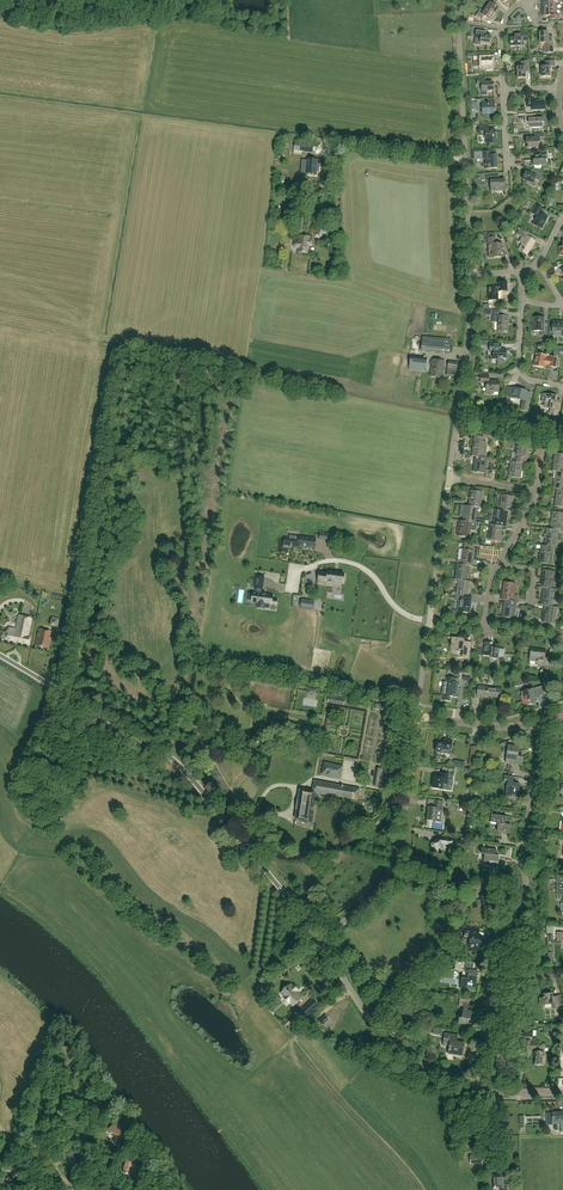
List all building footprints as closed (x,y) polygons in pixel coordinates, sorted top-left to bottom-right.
[(494,0),(487,0),(490,2),(486,8),(494,14),(495,13),(496,14),(499,10),(498,9),(498,8),(493,4),(495,1),(494,0)] [(543,2),(542,2),(542,9),(557,9),(556,2),(558,2),(557,0),(550,0),(551,2),(543,2)] [(481,9),(479,12),(478,12),(476,15),(482,19),(484,16),(490,20),(490,19),(492,20),(495,16),(493,15),(494,14),(486,8),(484,11),(481,9)] [(557,14),(557,9),(542,9),(542,16),(551,16),(551,20),(559,19),(559,14),(557,14)] [(477,30),(475,38),(475,45),(481,45),(481,44),(490,45),(491,36),(485,36),(486,31),(477,30)] [(548,37),(548,36),(548,32),(540,33),(540,43),(545,43),(545,48),(545,53),(553,52),(553,48),(553,38),(549,38),(548,37)] [(515,38),(510,38),(510,47),(521,46),(521,42),(527,41),(526,33),(515,34),(515,38)] [(473,57),(474,63),(478,63),(478,67),(486,66),(486,70),(493,70),(492,58),(485,59),(484,54),(473,55),(473,57)] [(521,67),(517,67),(517,78),(526,78),(526,73),(530,73),(529,61),(521,62),(521,67)] [(555,66),(555,61),(545,61),(545,66),(541,67),(542,77),(550,76),(550,70),(551,69),(551,66),(555,66)] [(486,79),(477,79),(477,85),(478,85),(482,85),(482,96),(487,95),(487,91),(494,91),(493,83),(486,83),(486,79)] [(528,107),(533,107),(533,111),(545,110),(545,101),(536,102),(535,98),(527,99),(528,107)] [(488,103),(484,103),(484,100),(476,100),(477,105),(480,110),(482,110),(483,115),(495,114),(494,100),(488,101),(488,103)] [(525,115),(526,124),(530,123),(530,128),(543,127),(543,123),(544,123),(544,118),(533,119),(533,114),(525,115)] [(488,127),(479,127),(479,136),(486,135),(486,140),(486,144),(496,143),(496,139),(496,131),(490,131),(490,127),(488,127)] [(527,138),(527,144),(528,144),(528,148),(539,148),(538,143),(540,143),(540,141),(544,141),(544,134),(535,134),(535,138),(527,138)] [(313,152),(314,144),(295,142),(294,150),(313,152)] [(547,154),(547,150),(541,151),(541,155),(535,156),(535,160),(534,160),(534,166),(547,165),(547,163),(548,163),(547,154)] [(491,151),(474,152),(474,160),(486,159),(486,169),(498,169),(497,155),(491,155),(491,151)] [(319,171),(319,168),(320,168),(320,167),(318,167),(319,163),(309,162),(308,164),(302,163),(303,163),(302,173),(307,174),(307,177),(315,178),(316,174),(319,174),(319,171)] [(535,181),(536,180),(542,182),(544,174),(534,171),(532,175),(526,173),(524,180),(527,181),(527,183),(532,187),(532,188),(533,188),(533,187),(534,188),(535,188),(536,187),(537,184),(537,183),(536,182),(535,181)] [(487,176),(487,181),(491,181),(491,191),(505,190),(505,180),(495,181),(495,176),(487,176)] [(546,203),(553,206),(555,200),(549,197),(546,203)] [(537,216),(533,224),(542,229),(548,217),(541,214),(544,209),(536,205),(532,213),(537,216)] [(313,225),(312,237),(314,237),(320,238),(320,233),(315,232),(316,228),(315,227),(316,225),(313,225)] [(510,229),(503,234),(504,237),(507,235),(507,236),(512,232),(510,229)] [(520,229),(517,234),(520,236),(522,237),(519,241),(519,242),(522,244),(519,249),(528,255),(536,242),(530,239),(533,235),(524,230),(524,231),(520,229)] [(496,238),(496,234),(488,234),(488,238),(489,251),(494,251),(494,258),(503,257),(503,244),(497,244),(496,238)] [(308,253),(309,246),(311,247),(312,240),(310,240),(310,236),(299,235),(299,241),(296,241),(295,242),(294,243),(293,244),(293,246),(294,247),(295,249),(298,249),(298,252),(308,253)] [(507,282),(502,282),(497,282),(497,287),(488,287),(488,301),(498,300),(498,291),(502,291),(507,291),(507,282)] [(507,331),(508,316),(500,316),(500,311),(493,311),(493,322),(498,322),(497,331),(507,331)] [(544,328),(545,317),(534,317),(534,325),(532,325),(532,331),(541,331),(541,336),(548,336),(548,328),(544,328)] [(553,321),(553,332),(562,333),(562,322),(553,321)] [(423,336),(421,352),(450,354),(452,339),(423,336)] [(490,343),(490,349),(493,349),(493,354),(492,354),(492,357),(493,357),(493,359),(497,359),(497,360),(502,360),(502,358),(506,358),(506,349),(501,349),(501,343),(490,343)] [(546,356),(536,354),(534,366),(544,368),(545,363),(549,364),(549,366),(556,368),(557,358),(551,357),(550,359),(546,358),(546,356)] [(427,366),(428,359),(411,357),(410,368),(418,369),(418,365),(427,366)] [(442,378),(444,361),(433,359),(430,376),(442,378)] [(458,363),(449,362),(447,376),(456,377),(458,363)] [(493,393),(493,392),(499,392),(499,381),(489,381),(489,376),(481,376),(481,383),(487,383),(486,393),(493,393)] [(527,391),(512,388),(510,398),(523,401),(521,410),(527,411),(531,393),(526,392),(527,391)] [(557,396),(547,395),(544,394),(542,402),(546,403),(545,407),(551,409),(550,413),(554,414),(554,416),(558,416),(560,407),(556,406),(557,396)] [(475,436),(474,440),(472,456),(475,456),(484,457),(486,442),(484,442),(484,437),(475,436)] [(526,464),(528,448),(516,446),(515,457),(511,457),(511,461),(523,463),(526,464)] [(562,472),(562,454),(555,453),(552,471),(556,471),(562,472)] [(484,457),(475,456),(473,472),(486,473),(488,458),(484,457)] [(523,463),(511,461),(510,461),(508,477),(520,478),(523,463)] [(556,471),(553,488),(557,489),(562,490),(562,472),(556,471)] [(555,506),(562,508),(562,490),(557,489),(555,506)] [(471,491),(468,506),(477,507),(481,508),(483,492),(471,491)] [(500,510),(508,511),(512,512),(514,497),(502,495),(500,510)] [(465,506),(463,521),(472,522),(475,523),(477,507),(468,506),(465,506)] [(496,510),(494,525),(502,526),(506,527),(508,511),(500,510),(496,510)] [(550,529),(562,531),(562,527),(562,513),(553,511),(550,529)] [(472,522),(463,521),(460,520),(457,536),(469,538),(470,530),(476,531),(477,527),(479,527),(479,523),(475,523),(472,522)] [(502,526),(494,525),(491,525),(488,540),(500,542),(502,526)] [(547,529),(546,534),(544,534),(543,538),(545,538),(544,546),(553,547),(557,547),(557,540),(561,541),(562,531),(550,529),(547,529)] [(319,539),(334,541),(335,535),(320,533),(319,539)] [(316,539),(300,536),(299,540),(289,539),(288,546),(284,545),(302,548),(302,546),(315,548),(316,539)] [(318,543),(318,552),(327,552),(327,543),(318,543)] [(461,562),(458,561),(457,564),(461,564),(469,566),(473,566),(475,550),(476,545),(466,544),(465,549),(463,549),(461,562)] [(553,547),(544,546),(541,545),(539,563),(551,564),(553,547)] [(469,566),(461,564),(457,564),(455,579),(459,580),(467,581),(469,566)] [(544,588),(553,589),(555,572),(543,570),(541,587),(544,588)] [(328,573),(320,572),(318,582),(333,584),(333,581),(343,582),(343,581),(345,581),(345,576),(344,576),(344,574),(328,572),(328,573)] [(256,576),(255,588),(257,588),(256,593),(253,592),(252,601),(258,602),(257,607),(264,608),(265,603),(276,605),(277,599),(272,599),(273,595),(261,593),(262,589),(263,589),(264,577),(256,576)] [(467,581),(459,580),(457,595),(460,596),(469,597),(471,582),(467,581)] [(516,583),(515,582),(512,582),(511,582),(511,583),(504,582),(501,599),(505,600),(517,601),(518,595),(514,595),(516,583)] [(553,589),(544,588),(541,605),(544,605),(553,607),(556,589),(553,589)] [(469,597),(460,596),(458,611),(470,613),(472,597),(469,597)] [(301,607),(313,608),(314,601),(302,600),(301,607)] [(517,601),(505,600),(502,617),(515,619),(517,601)] [(553,607),(544,605),(542,623),(554,624),(556,607),(553,607)] [(7,633),(2,632),(1,639),(28,645),(30,638),(27,638),(32,619),(19,616),(16,629),(8,628),(7,633)] [(52,631),(39,628),(35,646),(48,649),(52,631)] [(469,658),(472,642),(464,641),(464,639),(452,637),(451,648),(463,650),(462,657),(469,658)] [(504,649),(500,648),(490,647),(490,642),(485,642),(483,656),(491,657),(491,658),(498,659),(499,656),(503,657),(504,649)] [(545,651),(531,649),(529,661),(538,662),(537,665),(548,666),(550,656),(545,656),(545,651)] [(444,695),(443,700),(450,701),(451,696),(457,696),(459,683),(459,679),(456,678),(446,677),(446,681),(448,681),(446,694),(444,694),(444,695)] [(502,689),(478,686),(477,696),(481,696),(481,695),(494,697),(494,699),(500,700),(502,689)] [(544,686),(539,687),(526,691),(527,697),(522,699),(524,706),(532,704),(536,704),(536,702),(537,702),(538,702),(537,697),(542,696),(546,694),(544,686)] [(344,699),(329,697),(328,702),(344,705),(344,699)] [(450,754),(452,740),(444,739),(444,744),(437,743),(436,752),(450,754)] [(504,745),(503,753),(504,755),(507,755),(506,763),(522,765),(523,758),(517,757),(519,747),(508,746),(508,745),(508,744),(507,745),(504,745)] [(472,747),(469,765),(471,765),(471,768),(474,769),(477,748),(472,747)] [(342,767),(325,763),(322,774),(339,778),(342,767)] [(454,769),(442,767),(441,778),(434,777),(432,788),(442,789),(442,790),(446,791),(448,779),(452,779),(452,775),(453,775),(454,769)] [(375,786),(382,787),(385,770),(378,769),(375,786)] [(517,798),(519,784),(512,783),(513,777),(505,776),(504,783),(508,783),(506,797),(517,798)] [(315,780),(313,792),(316,793),(346,798),(347,791),(341,790),(342,785),(315,780)] [(360,789),(342,785),(341,790),(347,791),(346,798),(358,800),(360,789)] [(316,793),(313,792),(299,790),(295,820),(312,824),(316,793)] [(443,801),(435,800),(428,799),(426,813),(428,813),(427,820),(436,821),(441,822),(443,810),(442,810),(443,801)] [(506,817),(491,815),(490,823),(498,824),(497,832),(510,834),(511,826),(505,825),(506,817)] [(457,843),(454,840),(439,838),(432,843),(431,848),(437,851),(442,848),(453,849),(457,843)] [(498,867),(498,862),(499,856),(496,856),(496,850),(482,848),(481,854),(485,854),(484,860),(483,865),(498,867)] [(473,908),(491,905),(489,894),(479,896),(480,900),(472,901),(473,908)] [(479,929),(458,926),(457,932),(465,933),(464,937),(464,940),(470,941),(468,951),(479,952),(482,936),(479,936),(479,929)] [(473,963),(459,961),(456,961),(454,971),(462,972),(460,987),(466,988),(466,987),(475,988),(478,972),(474,971),(476,964),(473,963)] [(286,988),(282,992),(284,995),(293,1005),(301,997),(296,991),(297,990),(293,985),(291,986),(290,985),(286,988)] [(544,995),(544,998),(539,999),(540,1005),(552,1004),(552,1008),(559,1008),(558,1005),(562,1005),(561,995),(558,995),(558,997),(553,997),(552,994),(544,995)] [(468,1011),(469,1000),(460,999),(459,1005),(464,1005),(462,1018),(459,1018),(458,1024),(468,1026),(469,1020),(470,1020),(472,1011),(468,1011)] [(308,1004),(298,1013),(305,1020),(314,1011),(308,1004)] [(329,1019),(326,1015),(319,1020),(323,1025),(329,1019)] [(457,1036),(445,1034),(443,1046),(450,1047),(449,1054),(462,1056),(464,1044),(456,1042),(457,1036)] [(525,1040),(524,1048),(536,1050),(536,1051),(535,1051),(534,1065),(543,1066),(543,1060),(545,1061),(545,1056),(543,1056),(544,1052),(542,1052),(543,1045),(529,1044),(530,1041),(525,1040)] [(76,1065),(69,1073),(71,1074),(72,1073),(73,1074),(71,1077),(74,1080),(82,1070),(76,1065)] [(95,1099),(101,1105),(109,1098),(104,1091),(95,1099)] [(547,1113),(547,1121),(553,1121),(553,1123),(561,1123),(561,1133),(562,1133),(562,1113),(547,1113)] [(116,1127),(112,1130),(110,1127),(106,1131),(109,1134),(111,1132),(119,1140),(124,1135),(116,1127)] [(80,1158),(76,1153),(71,1158),(75,1163),(80,1158)] [(132,1162),(126,1160),(123,1168),(124,1169),(124,1171),(126,1172),(131,1173),(132,1172),(132,1173),(134,1168),(130,1167),(132,1162)] [(494,1175),(495,1189),(508,1189),(507,1187),(508,1187),(508,1186),(507,1186),(506,1175),(507,1175),(507,1168),(498,1169),(499,1175),(494,1175)] [(11,1183),(18,1178),(19,1180),(21,1179),(20,1177),(20,1176),(17,1172),(8,1178),(11,1183)] [(108,1173),(102,1182),(110,1188),(113,1184),(116,1186),(120,1181),(108,1173)]
